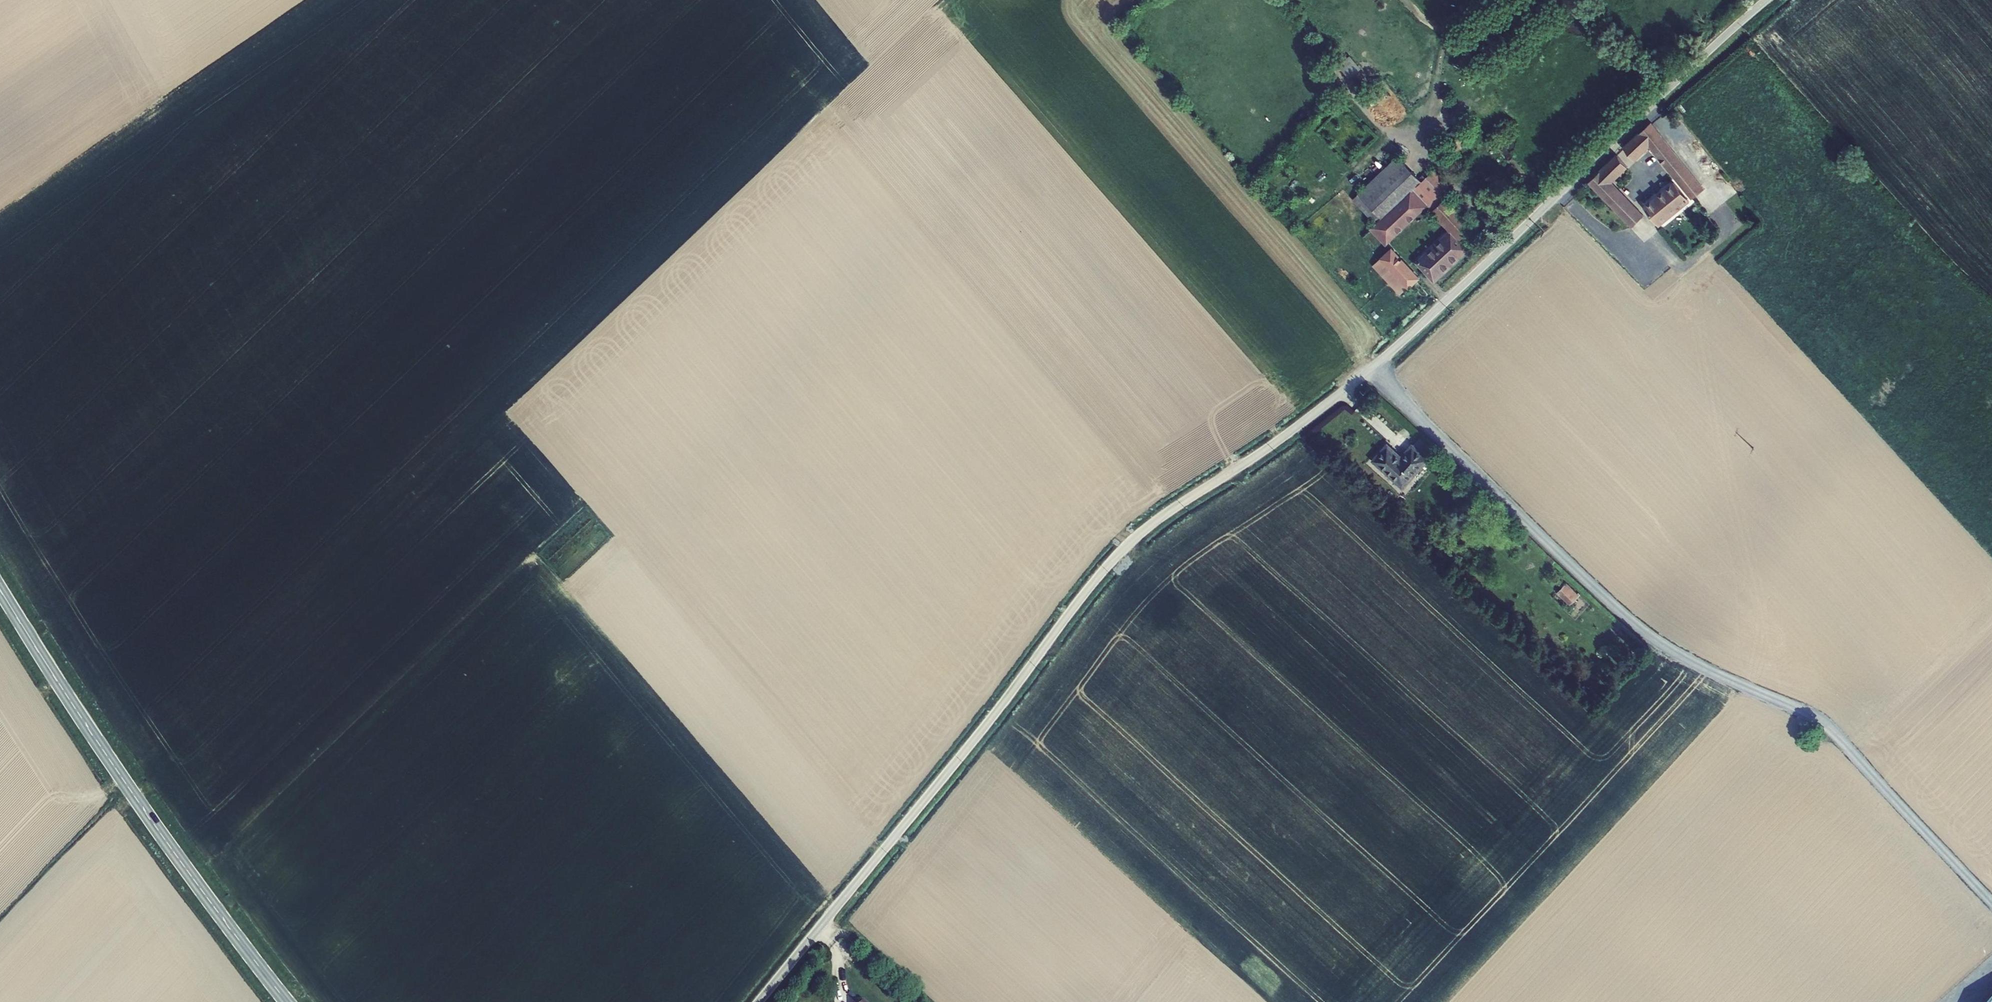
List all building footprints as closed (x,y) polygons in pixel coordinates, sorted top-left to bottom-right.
[(1374,57),(1367,49),(1361,54),(1368,62),(1374,57)] [(1705,189),(1652,122),(1640,132),(1639,131),(1623,147),(1635,161),(1650,147),(1692,199),(1705,189)] [(1461,135),(1462,136),(1465,134),(1463,132),(1465,130),(1460,124),(1449,133),(1455,140),(1461,135)] [(1462,136),(1461,135),(1455,140),(1451,144),(1457,152),(1468,143),(1462,136)] [(1628,167),(1617,154),(1600,170),(1600,171),(1588,182),(1632,227),(1644,215),(1613,182),(1628,167)] [(1422,181),(1397,156),(1358,193),(1358,194),(1381,218),(1382,219),(1422,181)] [(1375,224),(1370,229),(1386,246),(1400,232),(1399,231),(1402,229),(1403,230),(1412,221),(1411,220),(1413,218),(1415,219),(1427,207),(1431,212),(1432,211),(1447,197),(1443,192),(1450,185),(1435,169),(1422,181),(1382,219),(1381,218),(1375,224)] [(1675,181),(1644,206),(1660,226),(1691,201),(1675,181)] [(1381,218),(1358,194),(1352,200),(1375,224),(1381,218)] [(1447,197),(1432,211),(1448,231),(1415,262),(1435,283),(1471,248),(1461,239),(1475,225),(1448,196),(1447,197)] [(1392,247),(1379,258),(1380,259),(1407,288),(1408,289),(1421,278),(1402,258),(1401,259),(1399,257),(1400,256),(1392,247)] [(1400,295),(1407,288),(1380,259),(1372,266),(1400,295)] [(1341,422),(1354,410),(1347,402),(1334,415),(1341,422)] [(1419,438),(1413,445),(1429,458),(1435,451),(1419,438)] [(1387,443),(1371,461),(1403,490),(1430,460),(1429,458),(1413,445),(1412,444),(1401,456),(1387,443)] [(1571,604),(1582,594),(1569,581),(1558,592),(1571,604)]
